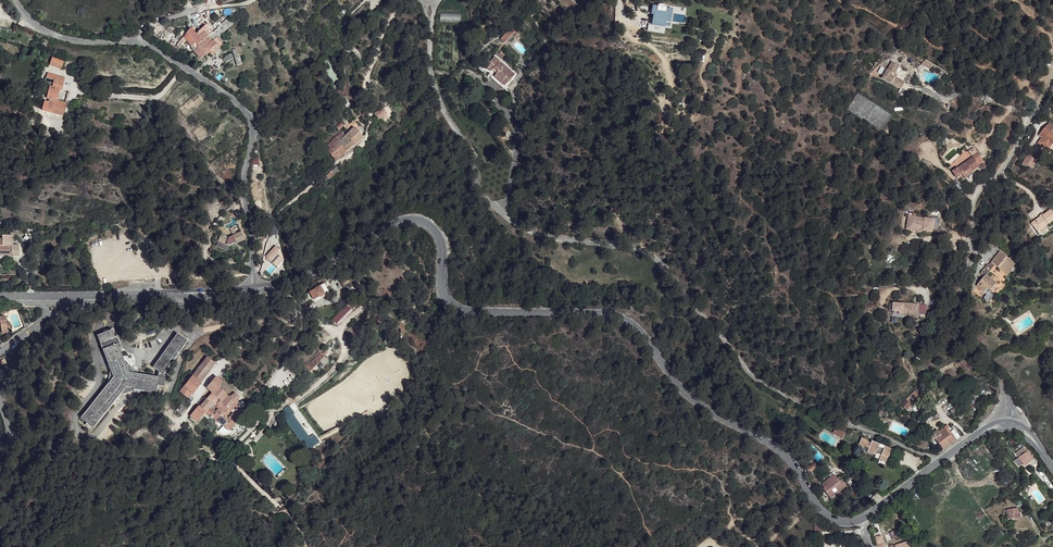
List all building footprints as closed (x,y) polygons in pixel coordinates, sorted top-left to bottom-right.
[(657,7),(653,7),(652,14),(654,14),(654,18),(653,25),(648,25),(648,29),(663,32),(664,26),(665,20),(671,21),(672,22),(673,14),(666,13),(666,9),(657,7)] [(197,48),(194,51),(200,58),(208,52),(212,54),(220,47),(220,41),(217,37),(232,23),(228,19),(217,28),(208,36),(198,45),(196,43),(195,45),(197,48)] [(208,36),(203,33),(198,36),(191,28),(184,37),(186,41),(194,51),(197,48),(195,45),(196,43),(198,45),(208,36)] [(504,42),(514,32),(511,30),(510,32),(508,30),(500,39),(504,42)] [(179,42),(173,50),(177,53),(186,41),(184,37),(179,42)] [(175,38),(167,47),(173,50),(179,42),(175,38)] [(508,58),(502,50),(500,52),(506,60),(508,58)] [(234,59),(231,54),(223,58),(226,63),(234,59)] [(499,60),(493,56),(489,61),(485,58),(482,63),(491,71),(493,68),(499,60)] [(61,61),(49,57),(48,64),(60,67),(61,61)] [(925,58),(922,64),(929,68),(932,63),(925,58)] [(513,71),(499,60),(493,68),(498,71),(508,79),(513,71)] [(899,66),(893,62),(884,79),(902,89),(905,83),(897,79),(896,73),(899,66)] [(498,71),(493,68),(491,71),(488,75),(494,78),(498,71)] [(508,79),(498,71),(494,78),(503,85),(508,79)] [(64,78),(46,74),(45,77),(54,80),(53,84),(53,88),(50,87),(47,100),(50,101),(47,114),(62,117),(65,104),(57,102),(60,89),(62,90),(64,78)] [(386,113),(383,108),(373,115),(377,121),(386,113)] [(341,125),(339,122),(334,127),(338,133),(342,137),(344,136),(338,129),(341,125)] [(1049,124),(1040,136),(1052,147),(1052,128),(1049,124)] [(362,137),(354,127),(345,134),(354,145),(362,137)] [(342,137),(338,133),(334,137),(338,141),(342,137)] [(354,145),(345,134),(344,136),(342,137),(338,141),(346,152),(354,145)] [(338,141),(334,137),(324,148),(335,161),(346,152),(338,141)] [(969,156),(973,162),(953,175),(957,182),(962,179),(966,183),(974,178),(973,175),(979,171),(979,169),(983,166),(974,152),(969,156)] [(1022,162),(1032,168),(1037,159),(1027,153),(1022,162)] [(340,171),(337,166),(326,176),(329,180),(340,171)] [(1052,207),(1032,219),(1035,223),(1037,222),(1040,226),(1048,220),(1050,222),(1052,220),(1052,208),(1052,207)] [(908,217),(907,223),(911,223),(911,228),(923,230),(923,231),(932,233),(934,221),(908,217)] [(229,234),(236,230),(233,225),(237,223),(234,218),(223,224),(229,234)] [(1050,222),(1048,220),(1040,226),(1037,222),(1035,223),(1040,230),(1050,223),(1050,222)] [(907,223),(906,230),(922,233),(923,231),(923,230),(911,228),(911,223),(907,223)] [(244,240),(241,233),(229,237),(221,234),(218,241),(228,245),(235,242),(236,243),(244,240)] [(0,238),(0,254),(18,255),(19,245),(12,245),(12,234),(1,234),(1,238),(0,238)] [(1010,258),(997,248),(988,261),(985,263),(979,272),(980,279),(976,285),(987,293),(984,297),(989,300),(993,294),(990,289),(996,280),(986,273),(994,262),(1003,268),(1010,258)] [(273,251),(266,257),(269,261),(276,255),(273,251)] [(1013,260),(1010,258),(1003,268),(1006,271),(1013,260)] [(325,292),(320,284),(310,291),(315,299),(325,292)] [(893,304),(893,312),(898,312),(903,312),(903,311),(909,312),(908,315),(908,318),(917,319),(919,305),(903,304),(903,305),(893,304)] [(14,315),(11,316),(15,328),(22,326),(18,314),(16,314),(15,313),(14,313),(14,314),(14,315)] [(1,326),(2,334),(9,333),(8,330),(12,329),(10,323),(8,323),(7,317),(0,318),(0,326),(1,326)] [(112,329),(98,336),(110,369),(109,382),(81,417),(93,428),(121,391),(124,394),(134,390),(134,388),(155,392),(157,385),(158,376),(135,372),(135,370),(128,364),(125,365),(112,329)] [(158,376),(157,385),(164,386),(165,376),(164,375),(189,339),(178,331),(153,367),(159,371),(158,376)] [(320,369),(329,360),(321,352),(312,360),(320,369)] [(213,363),(206,358),(178,391),(186,396),(190,390),(191,391),(199,383),(198,382),(213,363)] [(218,391),(221,387),(218,385),(220,383),(214,378),(204,389),(209,394),(196,406),(197,406),(188,415),(195,421),(201,415),(206,419),(207,418),(209,419),(215,424),(216,423),(219,426),(220,424),(222,426),(217,430),(219,432),(220,433),(222,433),(223,433),(225,432),(227,432),(229,432),(230,430),(250,410),(244,404),(243,405),(238,403),(239,398),(233,393),(227,399),(218,391)] [(920,393),(917,390),(906,401),(909,404),(920,393)] [(925,395),(922,392),(920,393),(909,404),(910,405),(912,407),(925,395)] [(951,407),(954,415),(976,407),(972,399),(951,407)] [(124,413),(133,408),(130,404),(122,410),(124,413)] [(303,443),(311,437),(293,413),(285,419),(303,443)] [(949,428),(946,425),(938,431),(940,434),(947,430),(949,428)] [(962,437),(953,425),(949,428),(947,430),(955,441),(962,437)] [(843,430),(837,427),(835,432),(844,437),(847,431),(843,430)] [(955,441),(947,430),(940,434),(935,438),(942,450),(955,441)] [(868,440),(862,438),(859,446),(868,450),(868,452),(873,454),(880,457),(879,459),(887,462),(891,449),(872,440),(871,442),(868,440)] [(1020,445),(1013,451),(1025,466),(1031,461),(1020,445)] [(844,487),(833,474),(822,483),(824,486),(822,488),(830,498),(844,487)] [(1018,510),(1008,510),(1008,519),(1014,519),(1014,515),(1018,515),(1018,510)] [(903,531),(884,536),(885,543),(906,536),(903,531)]
